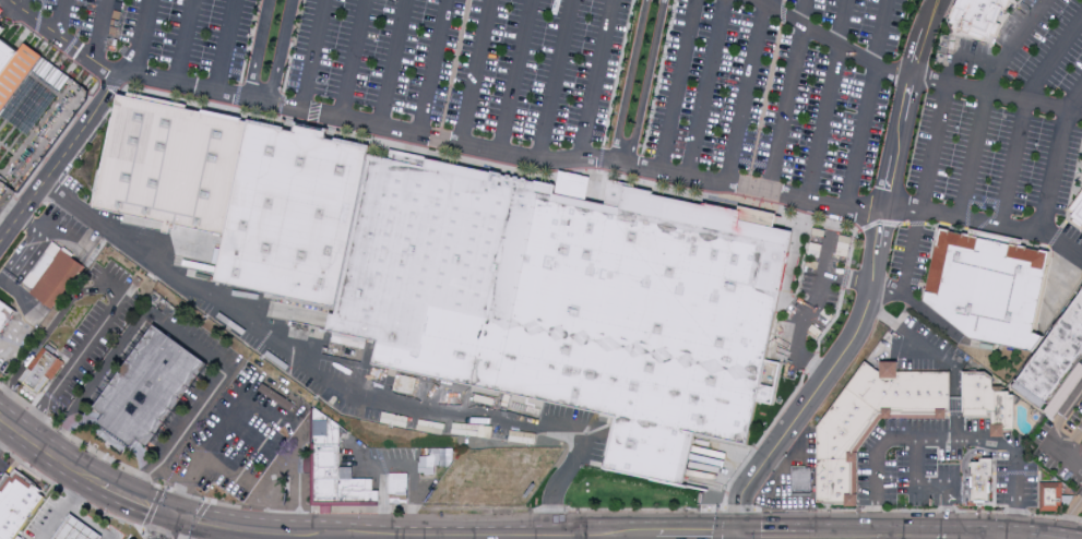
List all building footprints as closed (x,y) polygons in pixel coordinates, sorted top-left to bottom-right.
[(959,2),(959,0),(1015,0),(1010,12),(1004,12),(1000,26),(1003,26),(998,39),(988,38),(987,40),(959,34),(953,32),(954,27),(949,25),(959,2)] [(17,194),(0,181),(0,39),(19,53),(25,45),(91,94),(17,194)] [(92,205),(117,89),(156,97),(156,95),(187,101),(186,105),(249,119),(224,235),(209,231),(191,227),(92,205)] [(368,156),(369,144),(249,119),(224,235),(214,283),(336,308),(368,156)] [(555,187),(554,194),(619,209),(625,188),(740,212),(738,221),(756,225),(793,231),(780,296),(746,447),(693,435),(682,487),(604,470),(616,418),(371,366),(377,343),(326,332),(330,314),(335,315),(336,308),(368,156),(425,168),(426,160),(555,187)] [(1067,211),(1081,190),(1081,230),(1072,223),(1074,220),(1071,218),(1073,215),(1067,211)] [(963,232),(1025,245),(1025,247),(1038,250),(1039,249),(1048,250),(1031,331),(1034,332),(1042,335),(1031,350),(971,337),(924,300),(940,227),(950,229),(949,230),(963,233),(963,232)] [(84,267),(51,310),(20,285),(53,243),(84,267)] [(1011,385),(1081,287),(1081,351),(1079,349),(1039,406),(1011,385)] [(13,321),(0,338),(0,305),(16,318),(13,321)] [(150,447),(140,440),(134,448),(100,423),(106,415),(96,408),(155,326),(209,364),(150,447)] [(39,395),(21,382),(45,349),(62,362),(39,395)] [(881,419),(847,393),(857,380),(866,366),(880,376),(882,376),(882,366),(895,366),(900,366),(900,376),(952,374),(952,379),(952,417),(948,417),(948,420),(896,421),(890,421),(890,418),(881,419)] [(989,375),(992,376),(991,388),(994,391),(1009,391),(1009,394),(1012,394),(1013,409),(1013,430),(1002,430),(1002,435),(990,436),(991,419),(965,419),(964,379),(964,371),(985,371),(989,375)] [(881,419),(860,446),(854,455),(854,466),(830,465),(820,465),(820,446),(820,430),(830,418),(847,393),(881,419)] [(341,451),(341,475),(349,474),(349,482),(367,482),(368,482),(368,495),(380,494),(380,511),(367,511),(312,511),(314,452),(316,421),(330,421),(341,430),(341,451)] [(831,511),(819,512),(820,465),(830,465),(854,466),(855,511),(831,511)] [(994,466),(996,507),(972,507),(972,492),(966,492),(966,467),(994,466)] [(808,469),(808,472),(812,472),(813,498),(795,498),(794,469),(808,469)] [(409,510),(391,510),(389,478),(408,477),(409,510)] [(45,498),(15,538),(0,538),(0,492),(1,491),(4,493),(11,482),(15,484),(17,480),(31,490),(34,486),(41,491),(39,494),(45,498)] [(1065,512),(1038,512),(1038,482),(1065,482),(1065,512)] [(103,538),(102,538),(55,538),(71,515),(103,538)]
